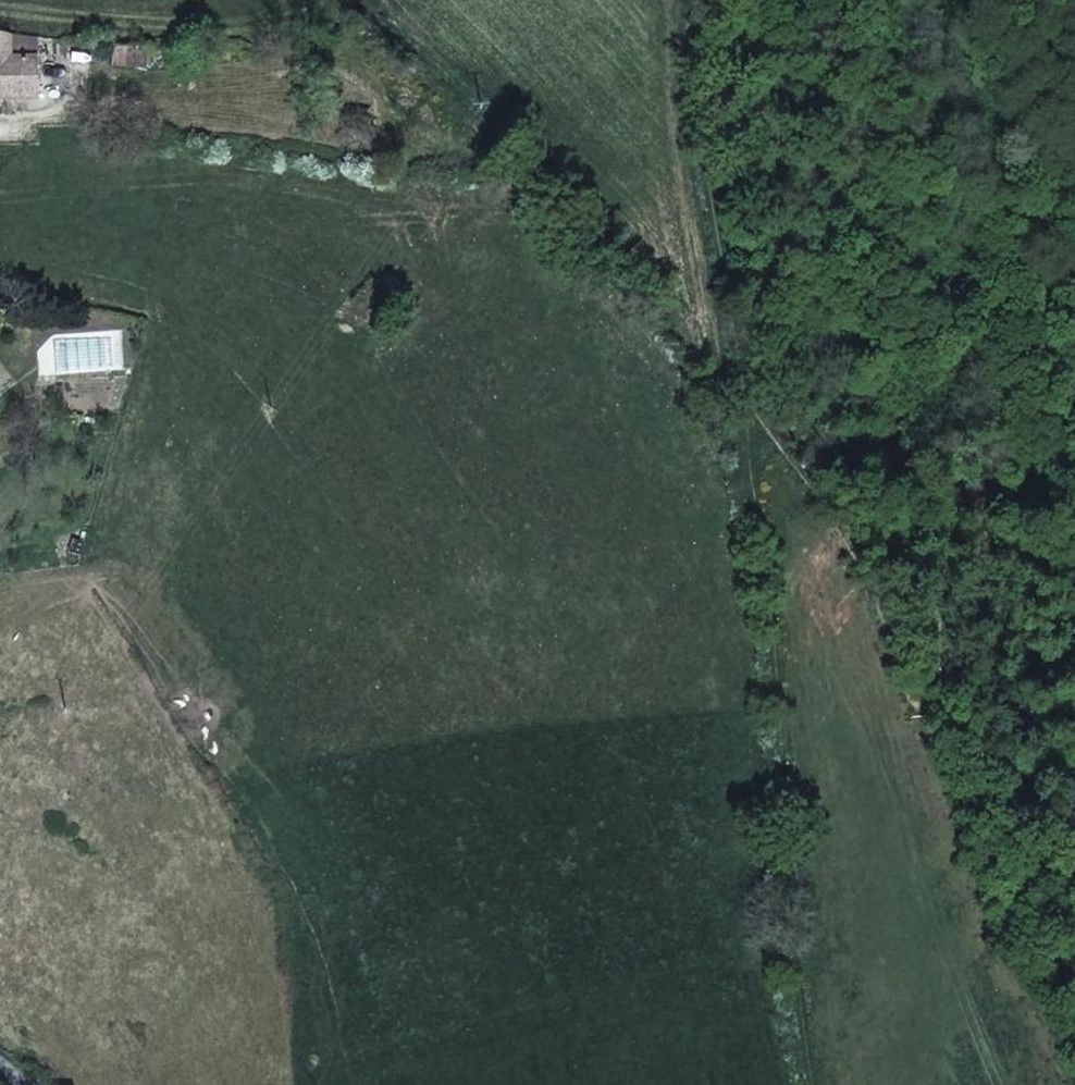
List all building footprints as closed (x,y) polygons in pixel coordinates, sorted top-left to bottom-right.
[(37,99),(36,37),(0,33),(0,99),(37,99)] [(149,65),(150,46),(114,43),(113,62),(149,65)]
